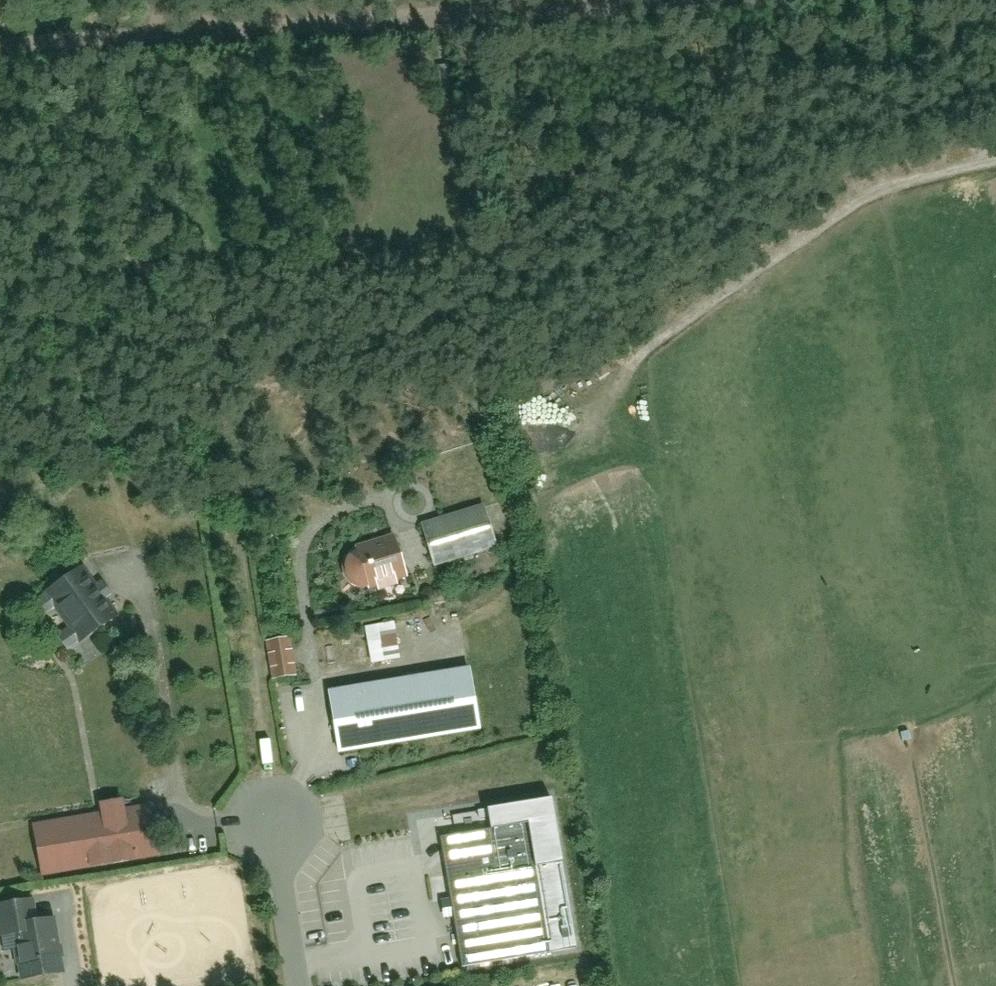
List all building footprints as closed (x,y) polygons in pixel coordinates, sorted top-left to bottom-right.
[(417,526),(430,569),(496,549),(483,507),(417,526)] [(357,588),(366,590),(377,587),(378,591),(398,585),(397,581),(405,579),(393,537),(356,547),(356,548),(349,552),(343,560),(343,569),(345,576),(350,582),(357,588)] [(72,573),(35,602),(70,647),(107,618),(72,573)] [(333,696),(341,750),(484,729),(478,690),(476,674),(333,696)] [(87,802),(89,819),(28,829),(37,880),(150,860),(142,810),(113,814),(111,798),(87,802)] [(451,932),(458,973),(554,956),(530,815),(433,832),(446,906),(451,932)] [(7,981),(55,971),(39,895),(0,903),(0,945),(7,981)]
